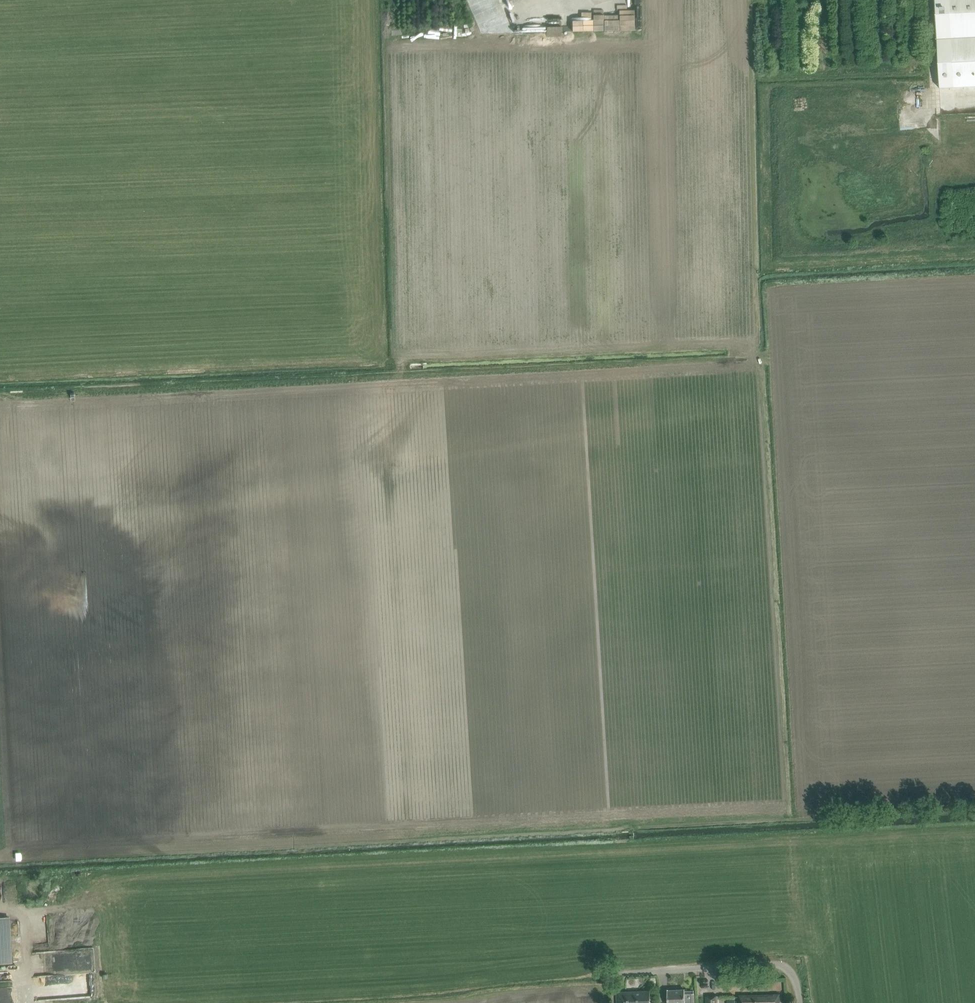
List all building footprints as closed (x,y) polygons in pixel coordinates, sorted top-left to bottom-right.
[(939,89),(954,88),(974,87),(974,0),(935,0),(939,89)] [(13,963),(10,917),(0,918),(0,964),(13,963)] [(94,969),(91,947),(76,949),(79,971),(94,969)] [(694,991),(685,991),(685,990),(668,990),(668,1002),(694,1002),(694,991)] [(650,991),(617,992),(617,1002),(651,1002),(650,991)]
